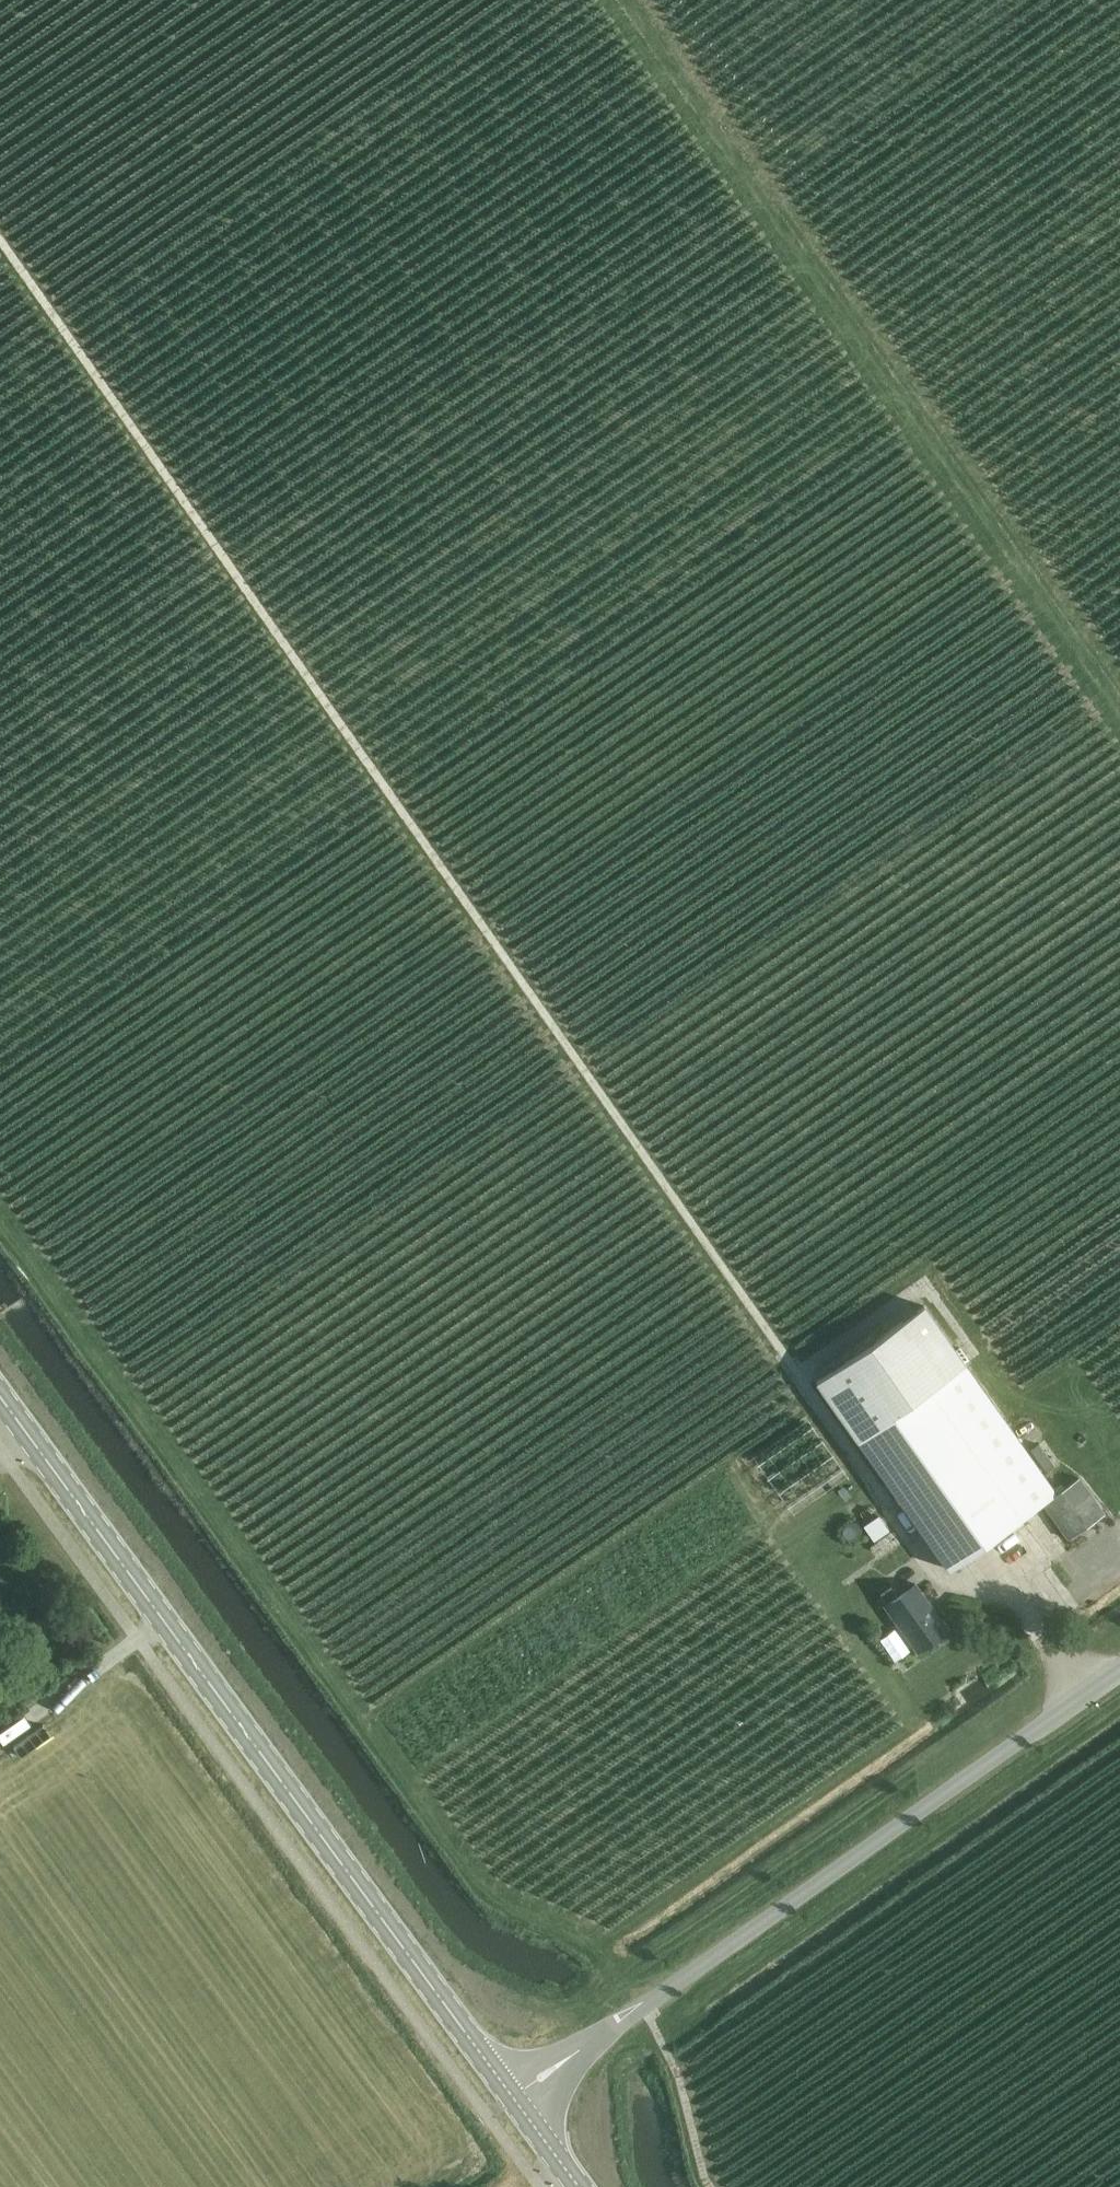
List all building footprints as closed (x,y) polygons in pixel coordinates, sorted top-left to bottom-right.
[(819,1384),(898,1498),(949,1569),(1043,1503),(1068,1539),(1104,1513),(1079,1477),(1056,1493),(965,1364),(926,1309),(819,1384)] [(877,1514),(862,1525),(873,1540),(888,1529),(877,1514)] [(842,1529),(841,1530),(841,1531),(842,1531),(842,1532),(842,1533),(842,1534),(843,1535),(844,1536),(845,1537),(846,1538),(847,1538),(848,1539),(849,1539),(850,1539),(851,1539),(852,1539),(853,1539),(854,1539),(855,1538),(856,1538),(857,1537),(858,1536),(859,1535),(859,1534),(860,1534),(860,1533),(860,1532),(860,1531),(861,1530),(860,1529),(860,1528),(860,1527),(860,1526),(859,1525),(859,1524),(858,1524),(858,1523),(857,1522),(856,1522),(856,1521),(855,1521),(854,1521),(853,1521),(853,1520),(852,1520),(851,1520),(850,1520),(849,1520),(849,1521),(848,1521),(847,1521),(846,1521),(846,1522),(845,1522),(844,1523),(844,1524),(843,1524),(843,1525),(842,1526),(842,1527),(842,1528),(842,1529)] [(916,1584),(884,1606),(916,1651),(948,1629),(934,1610),(932,1612),(927,1605),(929,1603),(916,1584)]
